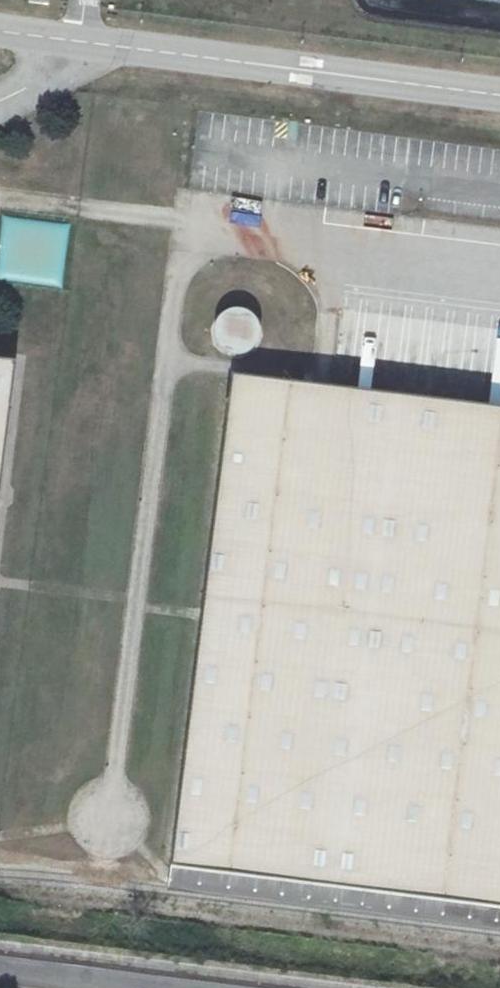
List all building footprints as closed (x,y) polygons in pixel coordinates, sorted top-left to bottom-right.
[(214,334),(217,344),(224,352),(232,356),(242,356),(251,352),(257,345),(261,335),(259,324),(253,316),(243,311),(232,311),(223,315),(216,324),(214,334)] [(499,908),(499,407),(492,406),(471,404),(449,401),(428,398),(406,396),(385,393),(363,391),(342,388),(228,374),(167,867),(499,908)]
